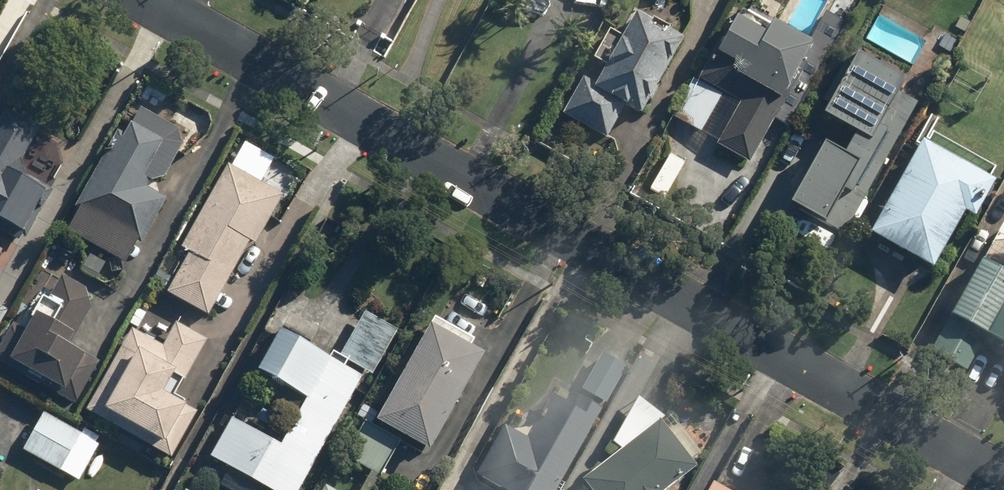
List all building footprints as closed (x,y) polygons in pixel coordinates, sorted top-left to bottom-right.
[(854,9),(837,0),(828,0),(811,32),(835,45),(854,9)] [(717,142),(715,147),(750,164),(808,43),(740,10),(716,58),(709,54),(696,81),(723,94),(703,135),(717,142)] [(625,106),(641,115),(682,40),(662,29),(659,35),(648,28),(651,23),(633,13),(621,36),(607,28),(591,59),(604,66),(594,83),(581,76),(560,115),(606,140),(625,106)] [(827,105),(774,198),(842,236),(928,85),(858,46),(848,65),(843,62),(821,102),(827,105)] [(17,246),(72,143),(3,106),(0,111),(0,237),(17,246)] [(181,146),(178,131),(140,110),(131,125),(128,123),(122,134),(115,131),(72,209),(77,212),(66,231),(130,266),(167,199),(146,187),(151,177),(161,183),(181,146)] [(981,193),(985,195),(992,181),(918,141),(867,235),(931,270),(962,213),(972,219),(980,204),(976,202),(981,193)] [(244,142),(230,167),(225,164),(176,254),(185,259),(166,294),(207,317),(248,242),(254,246),(281,195),(260,183),(274,159),(244,142)] [(980,261),(930,352),(966,372),(984,337),(1003,348),(1003,274),(980,261)] [(12,323),(0,345),(0,361),(62,394),(82,357),(67,349),(95,296),(56,275),(44,297),(38,294),(27,314),(32,316),(24,329),(12,323)] [(185,380),(205,342),(173,325),(162,345),(137,332),(148,312),(139,306),(83,410),(170,457),(194,412),(161,394),(172,374),(185,380)] [(427,325),(379,413),(364,405),(336,455),(379,479),(402,437),(428,451),(481,355),(469,348),(473,340),(432,317),(427,325)] [(395,338),(360,318),(338,357),(373,377),(395,338)] [(259,483),(272,489),(300,489),(361,377),(276,331),(253,373),(302,399),(278,444),(229,418),(209,456),(217,460),(208,478),(230,489),(256,489),(259,483)] [(605,403),(625,367),(601,354),(582,391),(605,403)] [(503,426),(475,475),(502,489),(554,489),(599,410),(578,399),(571,410),(550,398),(527,439),(503,426)] [(98,445),(43,412),(21,450),(76,483),(98,445)] [(690,461),(699,454),(676,424),(667,431),(659,420),(581,479),(588,489),(665,489),(695,468),(690,461)] [(709,479),(702,489),(728,489),(709,479)]
